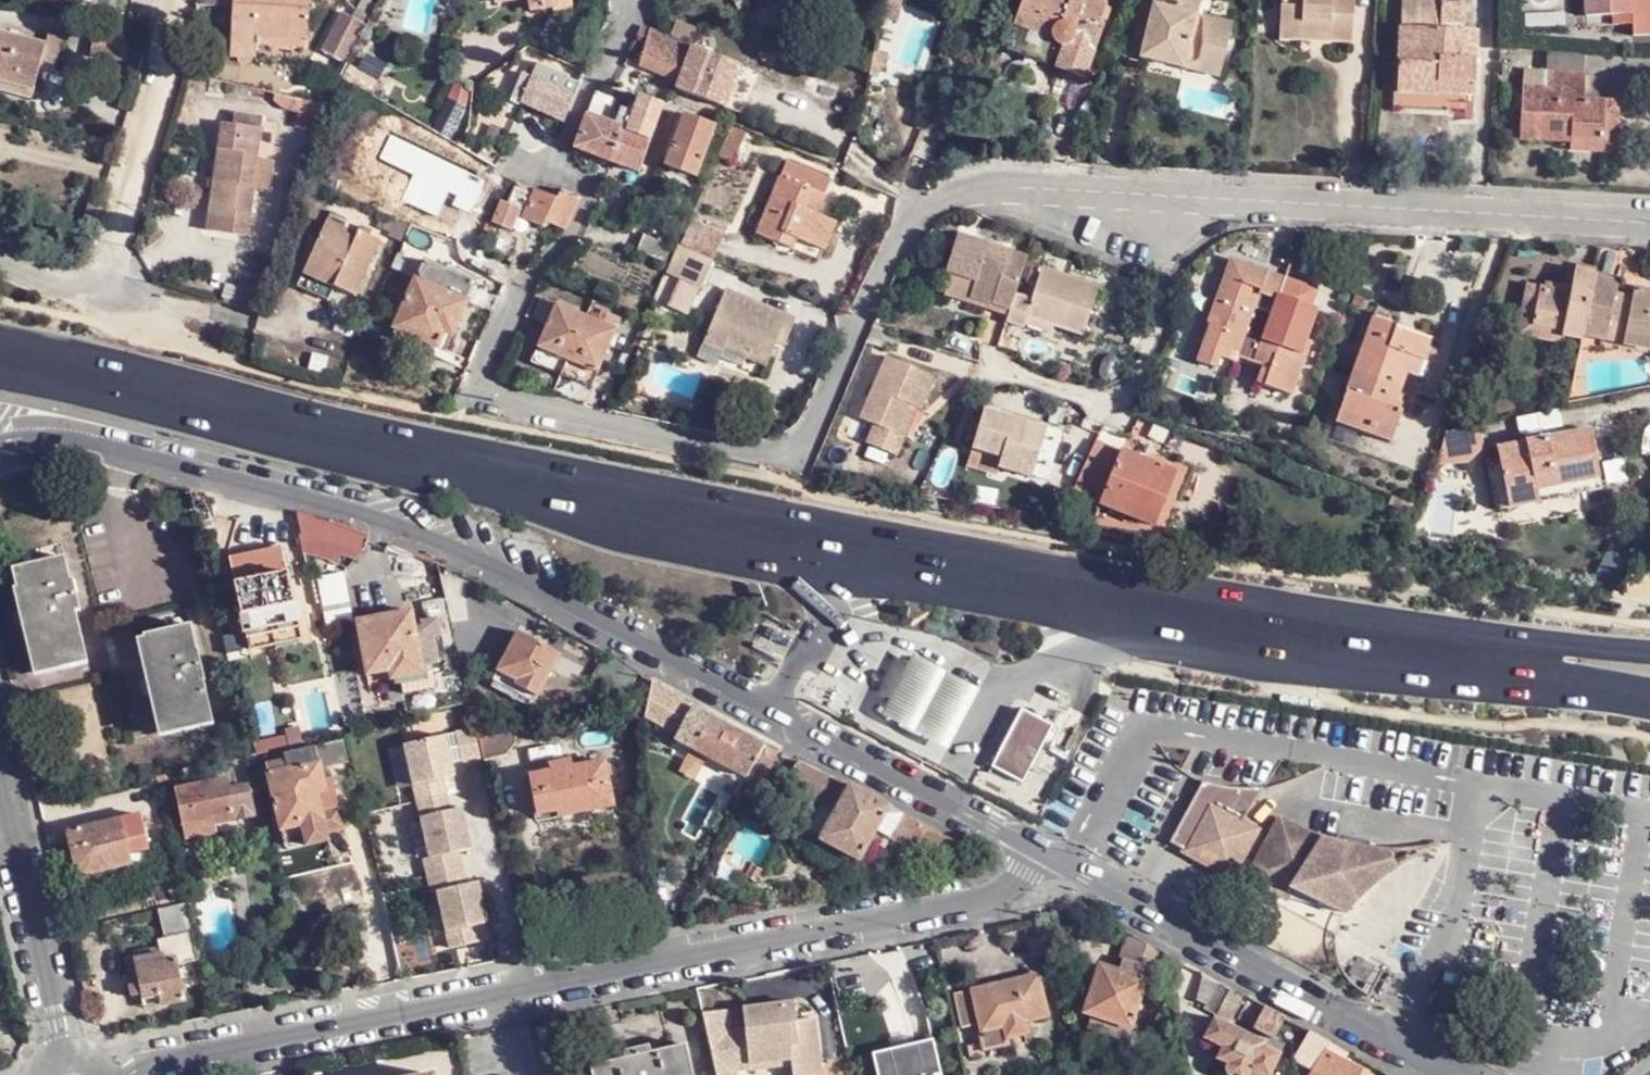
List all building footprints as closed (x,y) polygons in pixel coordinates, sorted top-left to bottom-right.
[(231,24),(254,25),(253,33),(308,34),(309,0),(232,0),(231,24)] [(367,14),(374,2),(370,0),(362,0),(357,9),(367,14)] [(1091,0),(1024,0),(1015,29),(1065,48),(1058,71),(1085,81),(1103,29),(1098,26),(1105,5),(1091,0)] [(1141,61),(1161,66),(1164,57),(1223,71),(1234,26),(1199,18),(1203,0),(1156,0),(1141,61)] [(1331,41),(1357,42),(1358,0),(1283,0),(1282,6),(1296,7),(1295,32),(1331,34),(1331,41)] [(1625,16),(1625,0),(1587,0),(1587,16),(1625,16)] [(1625,16),(1633,15),(1633,0),(1625,0),(1625,16)] [(1398,61),(1396,92),(1440,97),(1441,86),(1473,90),(1478,35),(1445,32),(1446,25),(1461,25),(1463,7),(1404,2),(1402,28),(1408,28),(1405,62),(1398,61)] [(1282,6),(1282,31),(1295,32),(1296,7),(1282,6)] [(695,48),(646,28),(642,37),(651,41),(646,65),(682,77),(695,48)] [(1408,28),(1402,28),(1398,61),(1405,62),(1408,28)] [(0,35),(0,90),(31,99),(40,63),(55,66),(63,36),(48,31),(44,45),(0,35)] [(1281,40),(1331,41),(1331,34),(1295,32),(1282,31),(1281,40)] [(346,56),(355,40),(345,35),(343,35),(335,49),(346,56)] [(123,39),(94,36),(91,53),(121,57),(123,39)] [(682,77),(678,88),(710,103),(727,62),(695,48),(682,77)] [(1164,57),(1161,66),(1220,80),(1223,71),(1164,57)] [(745,70),(727,62),(710,103),(728,111),(745,70)] [(539,64),(532,80),(561,91),(568,77),(539,64)] [(1521,139),(1569,143),(1573,142),(1574,138),(1602,138),(1603,126),(1617,126),(1619,101),(1577,99),(1578,90),(1586,89),(1587,71),(1525,67),(1521,139)] [(574,97),(580,82),(568,77),(561,91),(574,97)] [(573,103),(574,98),(574,97),(561,91),(532,80),(520,104),(564,122),(573,103)] [(1441,86),(1440,97),(1472,99),(1473,90),(1441,86)] [(1440,97),(1396,92),(1394,92),(1392,111),(1439,115),(1440,97)] [(616,102),(597,95),(590,116),(609,123),(612,116),(616,102)] [(636,114),(628,131),(654,141),(667,105),(643,96),(636,114)] [(624,129),(628,131),(636,114),(624,109),(620,118),(616,127),(624,129)] [(260,117),(232,115),(230,124),(220,122),(209,231),(249,237),(252,214),(235,212),(238,184),(255,187),(269,189),(272,160),(256,158),(260,117)] [(715,127),(687,115),(667,168),(694,179),(715,127)] [(609,123),(590,116),(578,148),(612,162),(624,129),(616,127),(609,123)] [(1602,138),(1617,139),(1617,126),(1603,126),(1602,138)] [(654,141),(628,131),(624,129),(612,162),(641,173),(654,141)] [(747,137),(733,131),(721,159),(736,164),(747,137)] [(1573,142),(1569,143),(1569,150),(1616,153),(1617,139),(1602,138),(1574,138),(1573,142)] [(790,167),(783,181),(800,188),(806,174),(790,167)] [(811,249),(824,221),(818,218),(834,186),(806,174),(800,188),(783,181),(757,237),(779,247),(785,238),(811,249)] [(255,187),(238,184),(235,212),(252,214),(255,187)] [(548,224),(563,230),(566,231),(579,197),(560,189),(557,197),(535,188),(533,193),(513,187),(507,203),(501,202),(492,223),(512,231),(517,219),(541,228),(544,228),(548,224)] [(397,223),(386,219),(381,229),(393,233),(397,223)] [(725,235),(690,219),(678,244),(713,260),(725,235)] [(838,229),(824,221),(811,249),(825,256),(838,229)] [(356,238),(327,223),(303,274),(353,299),(380,243),(359,232),(356,238)] [(464,244),(412,226),(407,242),(457,259),(464,244)] [(1028,258),(958,234),(945,271),(975,281),(970,296),(1010,311),(1005,323),(1024,329),(1028,320),(1082,337),(1099,289),(1044,268),(1032,299),(1016,294),(1028,258)] [(521,241),(502,235),(496,251),(513,258),(521,241)] [(645,236),(638,251),(666,261),(673,246),(645,236)] [(678,244),(669,264),(667,271),(701,285),(713,260),(678,244)] [(478,286),(428,260),(419,276),(418,276),(391,326),(436,350),(444,335),(453,338),(470,306),(469,304),(478,286)] [(1214,327),(1211,326),(1196,364),(1214,370),(1218,361),(1235,365),(1237,360),(1263,370),(1258,386),(1292,397),(1304,367),(1295,364),(1298,358),(1302,359),(1318,311),(1296,303),(1300,287),(1285,281),(1281,290),(1265,283),(1268,276),(1230,262),(1210,318),(1214,319),(1217,321),(1214,327)] [(1521,306),(1535,309),(1532,320),(1563,327),(1563,332),(1565,337),(1582,340),(1583,334),(1606,337),(1609,319),(1627,322),(1624,340),(1649,344),(1649,290),(1634,287),(1632,295),(1630,306),(1612,302),(1614,291),(1615,285),(1592,280),(1593,272),(1575,269),(1570,293),(1524,284),(1521,306)] [(1592,280),(1615,285),(1616,279),(1593,272),(1592,280)] [(691,294),(674,286),(663,308),(680,315),(691,294)] [(552,296),(538,289),(529,310),(542,315),(552,296)] [(716,366),(722,353),(728,343),(763,362),(771,347),(776,335),(786,339),(794,323),(724,289),(691,354),(716,366)] [(1630,306),(1632,295),(1614,291),(1612,302),(1630,306)] [(554,304),(536,347),(596,373),(615,328),(554,304)] [(1535,309),(1521,306),(1516,334),(1565,341),(1565,337),(1563,332),(1563,327),(1532,320),(1535,309)] [(1609,319),(1606,337),(1624,340),(1627,322),(1609,319)] [(1374,321),(1342,413),(1361,419),(1359,425),(1379,433),(1381,428),(1396,432),(1405,410),(1395,407),(1406,375),(1413,358),(1422,361),(1430,339),(1374,321)] [(776,335),(771,347),(780,351),(786,339),(776,335)] [(728,343),(722,353),(759,369),(763,362),(728,343)] [(596,373),(536,347),(530,363),(590,387),(596,373)] [(908,404),(916,408),(919,408),(933,375),(887,358),(861,418),(872,423),(864,443),(894,456),(904,434),(896,431),(908,404)] [(1413,358),(1406,375),(1416,377),(1422,361),(1413,358)] [(904,434),(916,408),(908,404),(896,431),(904,434)] [(1046,432),(985,412),(972,450),(1000,460),(996,469),(1046,486),(1057,455),(1041,449),(1046,432)] [(1361,419),(1342,413),(1338,427),(1390,446),(1396,432),(1381,428),(1379,433),(1359,425),(1361,419)] [(1499,511),(1531,504),(1529,490),(1601,475),(1591,431),(1500,449),(1502,458),(1488,460),(1499,511)] [(1121,454),(1095,444),(1071,495),(1100,506),(1121,454)] [(1122,451),(1100,506),(1150,525),(1171,471),(1122,451)] [(1529,490),(1531,504),(1605,491),(1601,475),(1529,490)] [(338,524),(297,514),(301,531),(362,546),(366,533),(338,524)] [(423,557),(390,543),(389,545),(386,545),(385,551),(411,562),(412,560),(420,563),(423,557)] [(290,567),(286,552),(229,564),(244,632),(298,620),(287,568),(290,567)] [(13,568),(17,581),(40,676),(87,666),(76,617),(80,615),(72,583),(70,583),(63,557),(13,568)] [(40,676),(17,581),(9,581),(32,678),(40,676)] [(423,676),(411,613),(358,622),(369,678),(392,674),(394,682),(423,676)] [(188,614),(164,619),(167,629),(191,624),(188,614)] [(167,629),(164,619),(138,624),(142,644),(156,709),(149,710),(155,734),(214,721),(204,676),(200,677),(197,664),(200,664),(191,624),(167,629)] [(533,696),(559,654),(518,631),(497,667),(514,680),(513,683),(533,696)] [(156,709),(142,644),(135,645),(149,710),(156,709)] [(907,657),(879,726),(948,755),(977,686),(907,657)] [(646,678),(645,677),(645,690),(651,694),(644,714),(678,734),(693,707),(655,684),(646,678)] [(1011,704),(980,761),(1012,778),(1042,721),(1011,704)] [(764,745),(693,707),(678,734),(676,740),(748,777),(764,745)] [(519,742),(515,726),(481,733),(486,759),(508,754),(519,742)] [(476,728),(459,731),(465,759),(483,755),(476,728)] [(446,735),(411,742),(416,763),(410,764),(419,801),(447,795),(443,779),(455,776),(446,735)] [(266,758),(283,831),(305,825),(327,820),(325,812),(341,809),(333,777),(327,779),(325,768),(348,762),(343,739),(266,758)] [(783,754),(768,747),(764,755),(776,761),(778,763),(783,754)] [(776,761),(764,755),(744,790),(755,796),(770,768),(772,769),(776,761)] [(614,806),(605,761),(573,768),(570,760),(547,765),(549,773),(528,778),(536,817),(556,813),(558,818),(614,806)] [(801,762),(800,762),(787,789),(819,807),(834,779),(801,762)] [(850,786),(834,779),(819,807),(808,829),(822,837),(850,786)] [(178,792),(186,830),(215,824),(216,828),(257,820),(250,788),(230,792),(228,780),(178,792)] [(1188,783),(1159,837),(1219,869),(1243,825),(1229,818),(1248,782),(1237,785),(1224,788),(1215,788),(1200,787),(1188,783)] [(873,797),(850,786),(822,837),(821,840),(860,861),(870,841),(889,807),(873,797)] [(447,795),(419,801),(422,817),(450,810),(447,795)] [(902,814),(889,807),(870,841),(883,848),(889,837),(902,814)] [(462,808),(450,810),(422,817),(432,858),(426,860),(434,893),(444,890),(449,909),(443,910),(452,948),(479,941),(476,925),(487,923),(478,881),(467,883),(460,852),(471,850),(462,808)] [(1284,821),(1268,813),(1236,871),(1263,886),(1270,873),(1284,881),(1333,907),(1342,896),(1357,883),(1379,867),(1385,863),(1378,843),(1357,841),(1333,837),(1312,832),(1284,821)] [(925,827),(902,814),(889,837),(914,849),(919,840),(925,827)] [(131,864),(120,820),(68,831),(76,865),(79,868),(82,872),(86,873),(90,874),(131,864)] [(215,824),(186,830),(188,841),(218,835),(216,828),(215,824)] [(305,825),(283,831),(285,845),(306,839),(305,825)] [(971,850),(925,827),(919,840),(954,858),(971,850)] [(788,849),(778,844),(773,855),(779,859),(782,856),(784,857),(788,849)] [(1284,881),(1270,873),(1263,886),(1277,894),(1284,881)] [(193,933),(185,901),(156,909),(163,939),(193,933)] [(1164,995),(1165,988),(1157,984),(1167,953),(1130,933),(1116,971),(1099,966),(1085,1013),(1103,1019),(1132,1029),(1143,996),(1166,1003),(1164,995)] [(1055,964),(1053,953),(1048,954),(1034,958),(1036,963),(1046,965),(1055,964)] [(160,954),(147,956),(149,962),(162,960),(160,954)] [(149,962),(147,956),(123,961),(129,986),(137,985),(143,1009),(184,1000),(176,957),(162,960),(149,962)] [(1049,1015),(1039,974),(956,992),(963,1025),(978,1023),(985,1048),(1008,1043),(1007,1037),(1029,1032),(1026,1020),(1049,1015)] [(1232,989),(1218,981),(1202,1009),(1217,1017),(1232,989)] [(815,1012),(793,1017),(790,1000),(744,1007),(758,1070),(798,1062),(801,1074),(829,1074),(815,1012)] [(1277,1054),(1260,1046),(1262,1044),(1212,1022),(1204,1039),(1202,1040),(1200,1041),(1201,1044),(1204,1044),(1205,1043),(1221,1050),(1216,1061),(1226,1066),(1225,1070),(1226,1073),(1228,1074),(1268,1074),(1277,1054)] [(1309,1032),(1292,1061),(1312,1072),(1311,1074),(1367,1074),(1344,1061),(1349,1055),(1309,1032)] [(902,1048),(909,1074),(940,1074),(932,1041),(902,1048)] [(687,1042),(590,1064),(593,1074),(694,1074),(687,1042)] [(872,1055),(877,1074),(909,1074),(902,1048),(872,1055)]
